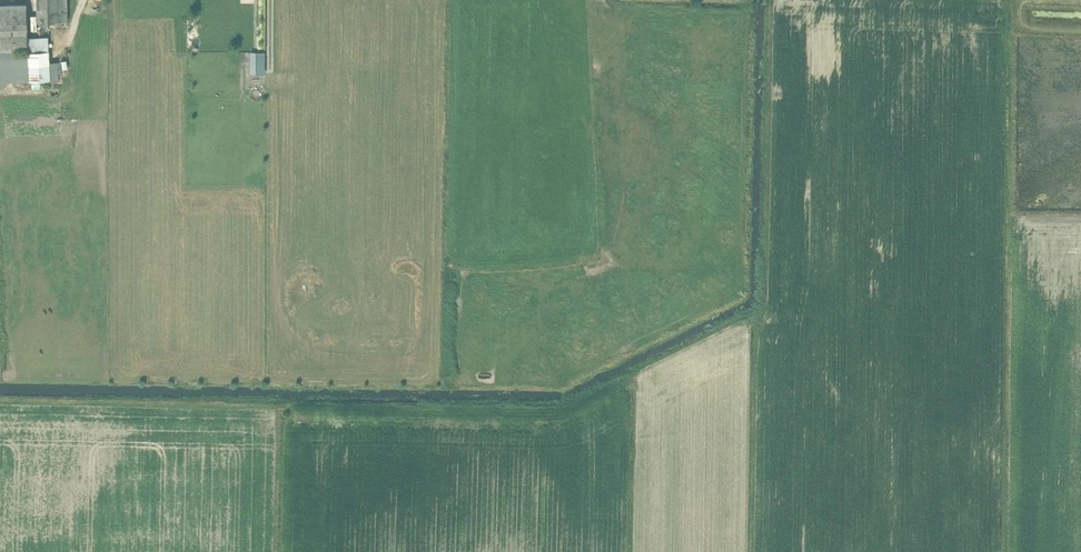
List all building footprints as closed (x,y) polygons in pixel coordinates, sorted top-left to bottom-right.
[(37,22),(67,22),(66,0),(36,0),(37,22)] [(0,4),(0,50),(26,49),(26,51),(9,53),(0,53),(0,83),(11,82),(50,79),(47,36),(29,37),(26,37),(26,15),(25,4),(0,4)] [(266,52),(250,52),(250,73),(266,73),(266,52)]
